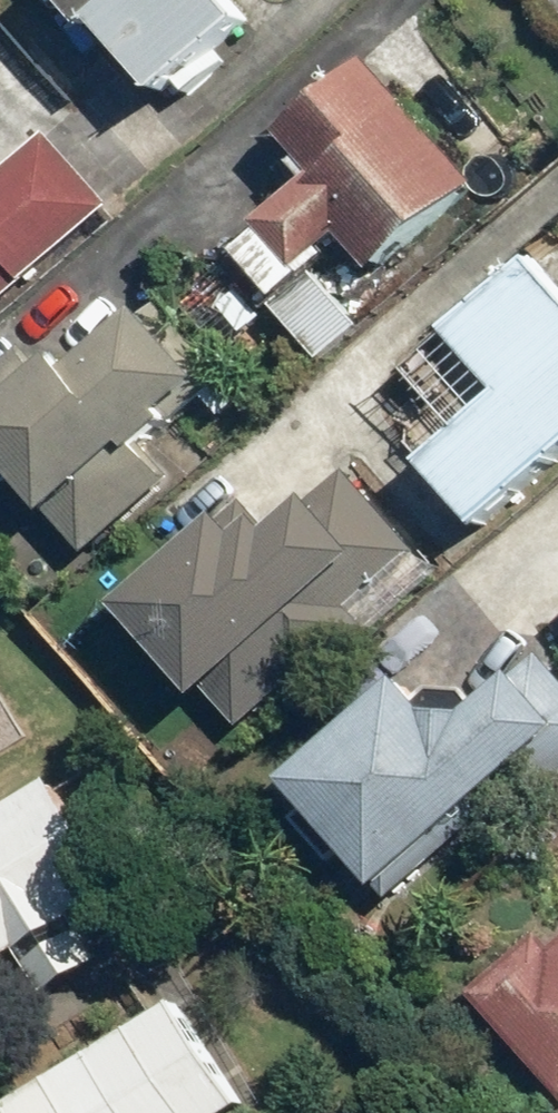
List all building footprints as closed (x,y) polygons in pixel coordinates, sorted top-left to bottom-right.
[(249,23),(229,0),(66,0),(91,29),(101,20),(165,94),(249,23)] [(327,251),(346,234),(379,273),(479,187),(369,61),(283,135),(318,175),(262,224),(267,231),(228,265),(270,314),(277,308),(323,361),(362,328),(315,274),(333,257),(327,251)] [(114,207),(51,137),(0,182),(0,308),(114,207)] [(465,526),(557,444),(557,305),(517,259),(437,329),(493,391),(411,464),(465,526)] [(87,552),(172,481),(144,448),(224,381),(156,300),(74,369),(63,357),(46,371),(30,352),(0,377),(0,449),(87,552)] [(281,677),(287,683),(354,624),(340,608),(405,550),(332,467),(259,530),(230,496),(113,599),(225,726),(281,677)] [(367,905),(511,777),(526,793),(557,765),(557,687),(526,651),(460,710),(417,708),(388,677),(262,789),(367,905)] [(0,817),(0,964),(23,950),(49,992),(107,957),(81,916),(122,891),(56,783),(0,817)] [(557,1091),(557,946),(552,951),(538,936),(472,995),(557,1091)] [(1,1112),(229,1112),(244,1104),(157,965),(115,991),(138,1029),(1,1112)]
